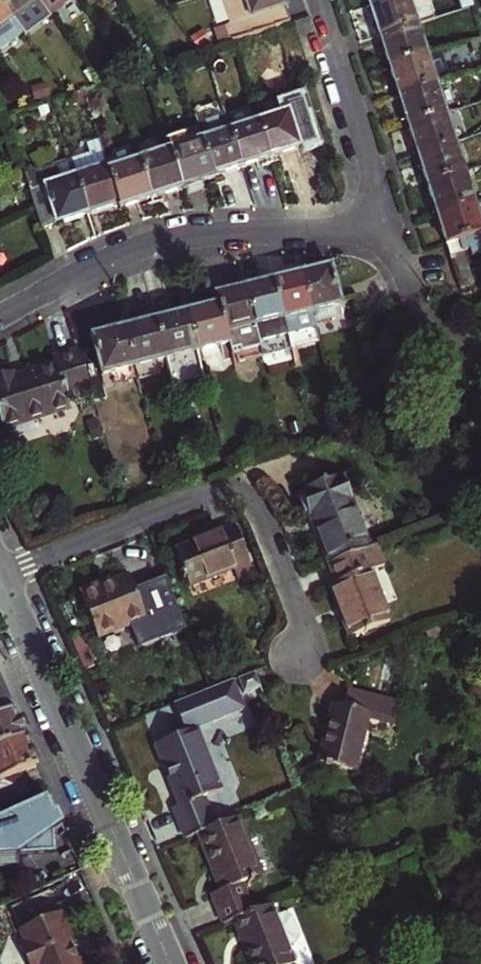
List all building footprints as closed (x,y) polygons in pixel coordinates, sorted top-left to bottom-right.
[(4,17),(28,0),(0,0),(0,11),(4,17)] [(41,11),(56,0),(33,0),(41,11)] [(224,22),(219,24),(226,41),(285,22),(279,8),(282,7),(280,0),(217,0),(224,22)] [(367,8),(371,21),(377,39),(414,27),(429,22),(422,0),(396,0),(376,6),(367,8)] [(414,27),(377,39),(381,53),(386,67),(423,56),(414,27)] [(423,56),(386,67),(391,84),(395,98),(432,87),(443,83),(433,52),(423,56)] [(400,114),(405,128),(442,116),(432,87),(395,98),(400,114)] [(283,115),(255,124),(267,161),(282,156),(295,153),(283,115)] [(442,116),(405,128),(409,142),(414,156),(451,145),(442,116)] [(191,133),(194,143),(206,181),(223,175),(236,171),(224,134),(221,124),(191,133)] [(267,161),(255,124),(224,134),(236,171),(252,166),(267,161)] [(65,162),(70,177),(82,215),(98,210),(113,205),(103,172),(101,167),(92,139),(79,143),(76,146),(78,151),(81,150),(83,156),(65,162)] [(194,143),(163,153),(176,192),(192,187),(207,183),(206,181),(194,143)] [(419,173),(424,188),(460,176),(451,145),(414,156),(419,173)] [(163,153),(133,163),(145,202),(162,197),(176,192),(163,153)] [(133,163),(103,172),(113,205),(115,212),(131,207),(145,202),(133,163)] [(35,172),(19,177),(27,202),(36,230),(60,222),(82,215),(70,177),(40,186),(35,172)] [(429,205),(433,218),(470,207),(460,176),(424,188),(429,205)] [(459,255),(469,252),(471,259),(480,256),(480,233),(478,234),(470,207),(433,218),(439,238),(446,259),(459,255)] [(468,288),(459,255),(446,259),(455,292),(468,288)] [(304,318),(305,325),(322,321),(320,312),(332,311),(324,272),(311,275),(294,278),(304,318)] [(304,318),(294,278),(280,282),(265,286),(275,325),(304,318)] [(275,325),(265,286),(251,289),(236,292),(246,331),(275,325)] [(246,331),(236,292),(220,296),(208,299),(210,307),(218,338),(246,331)] [(218,338),(210,307),(195,312),(179,316),(189,357),(221,350),(218,338)] [(163,319),(148,323),(158,364),(189,357),(179,316),(163,319)] [(158,364),(148,323),(134,327),(118,331),(127,370),(158,364)] [(127,370),(118,331),(103,334),(87,338),(96,378),(127,370)] [(87,401),(71,357),(46,365),(50,373),(28,380),(9,387),(7,381),(0,383),(0,432),(1,436),(47,420),(67,413),(65,409),(87,401)] [(343,511),(332,480),(292,495),(316,567),(357,552),(343,511)] [(181,577),(178,578),(181,585),(184,584),(187,591),(230,575),(234,584),(249,579),(242,559),(233,533),(174,554),(181,577)] [(357,552),(316,567),(324,588),(315,592),(319,603),(333,641),(382,623),(364,573),(377,568),(372,547),(357,552)] [(100,582),(77,590),(92,633),(125,621),(140,616),(130,589),(125,573),(100,582)] [(160,578),(130,589),(140,616),(125,621),(133,645),(179,629),(160,578)] [(256,682),(250,667),(235,673),(241,688),(256,682)] [(171,696),(184,729),(192,726),(240,708),(228,675),(171,696)] [(388,725),(394,701),(345,686),(341,701),(331,699),(328,708),(314,756),(348,767),(363,718),(388,725)] [(0,713),(0,749),(19,740),(14,729),(6,710),(0,713)] [(171,804),(182,835),(194,831),(212,824),(201,794),(216,787),(192,726),(184,729),(153,741),(162,765),(176,802),(171,804)] [(0,749),(0,781),(14,775),(31,768),(25,753),(19,740),(0,749)] [(0,781),(0,804),(22,794),(14,775),(0,781)] [(54,856),(57,828),(51,814),(44,798),(0,818),(0,863),(15,862),(15,854),(54,856)] [(207,893),(217,921),(229,917),(248,910),(237,881),(255,874),(233,817),(212,824),(194,831),(207,864),(217,889),(207,893)] [(293,963),(286,944),(295,941),(298,934),(292,916),(285,913),(275,916),(270,902),(248,910),(229,917),(243,955),(246,963),(289,963),(293,963)] [(19,928),(30,953),(35,963),(83,963),(78,951),(84,949),(77,932),(72,921),(66,924),(60,910),(43,918),(19,928)]
